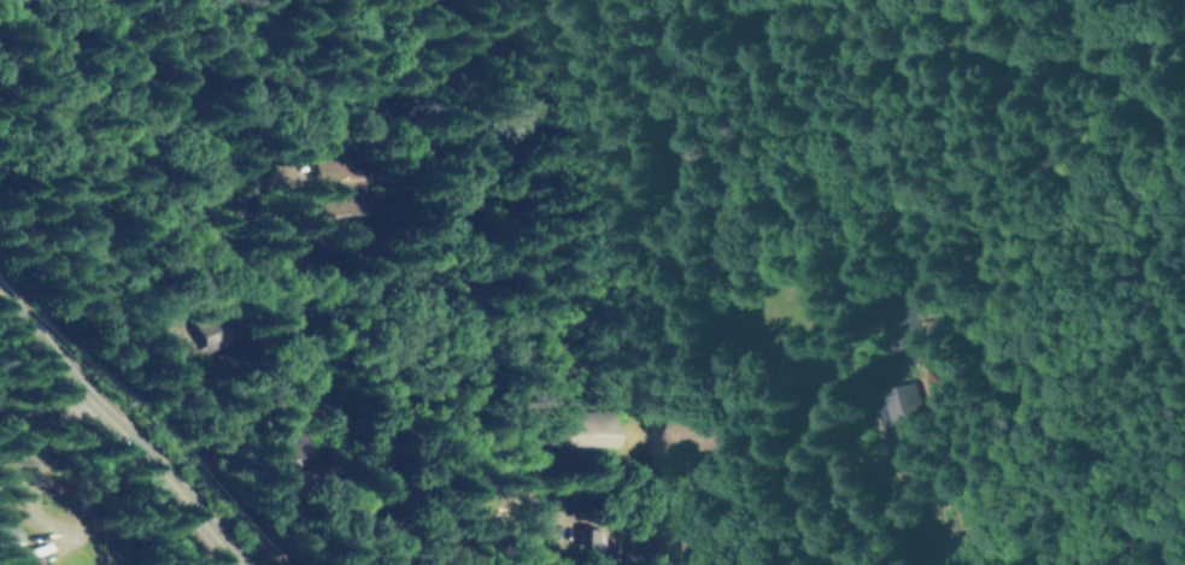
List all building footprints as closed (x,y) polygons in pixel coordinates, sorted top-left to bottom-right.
[(891,406),(896,405),(892,383),(862,389),(868,422),(893,418),(891,406)] [(635,447),(636,413),(600,412),(600,420),(578,419),(578,445),(635,447)] [(294,441),(312,437),(316,458),(298,461),(294,441)] [(0,536),(3,543),(6,542),(15,561),(21,558),(24,564),(51,564),(32,522),(0,536)] [(592,525),(565,524),(564,540),(591,541),(592,525)]
